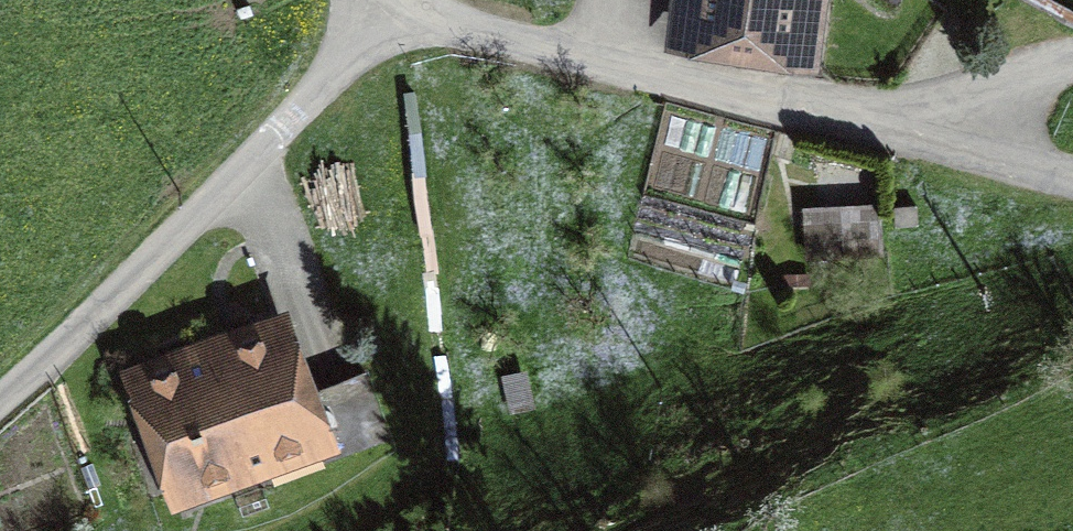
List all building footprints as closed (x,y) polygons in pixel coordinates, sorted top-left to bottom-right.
[(695,30),(794,44),(800,0),(699,0),(695,30)] [(878,207),(807,211),(810,256),(880,252),(878,207)] [(279,332),(144,381),(181,485),(316,436),(279,332)]
